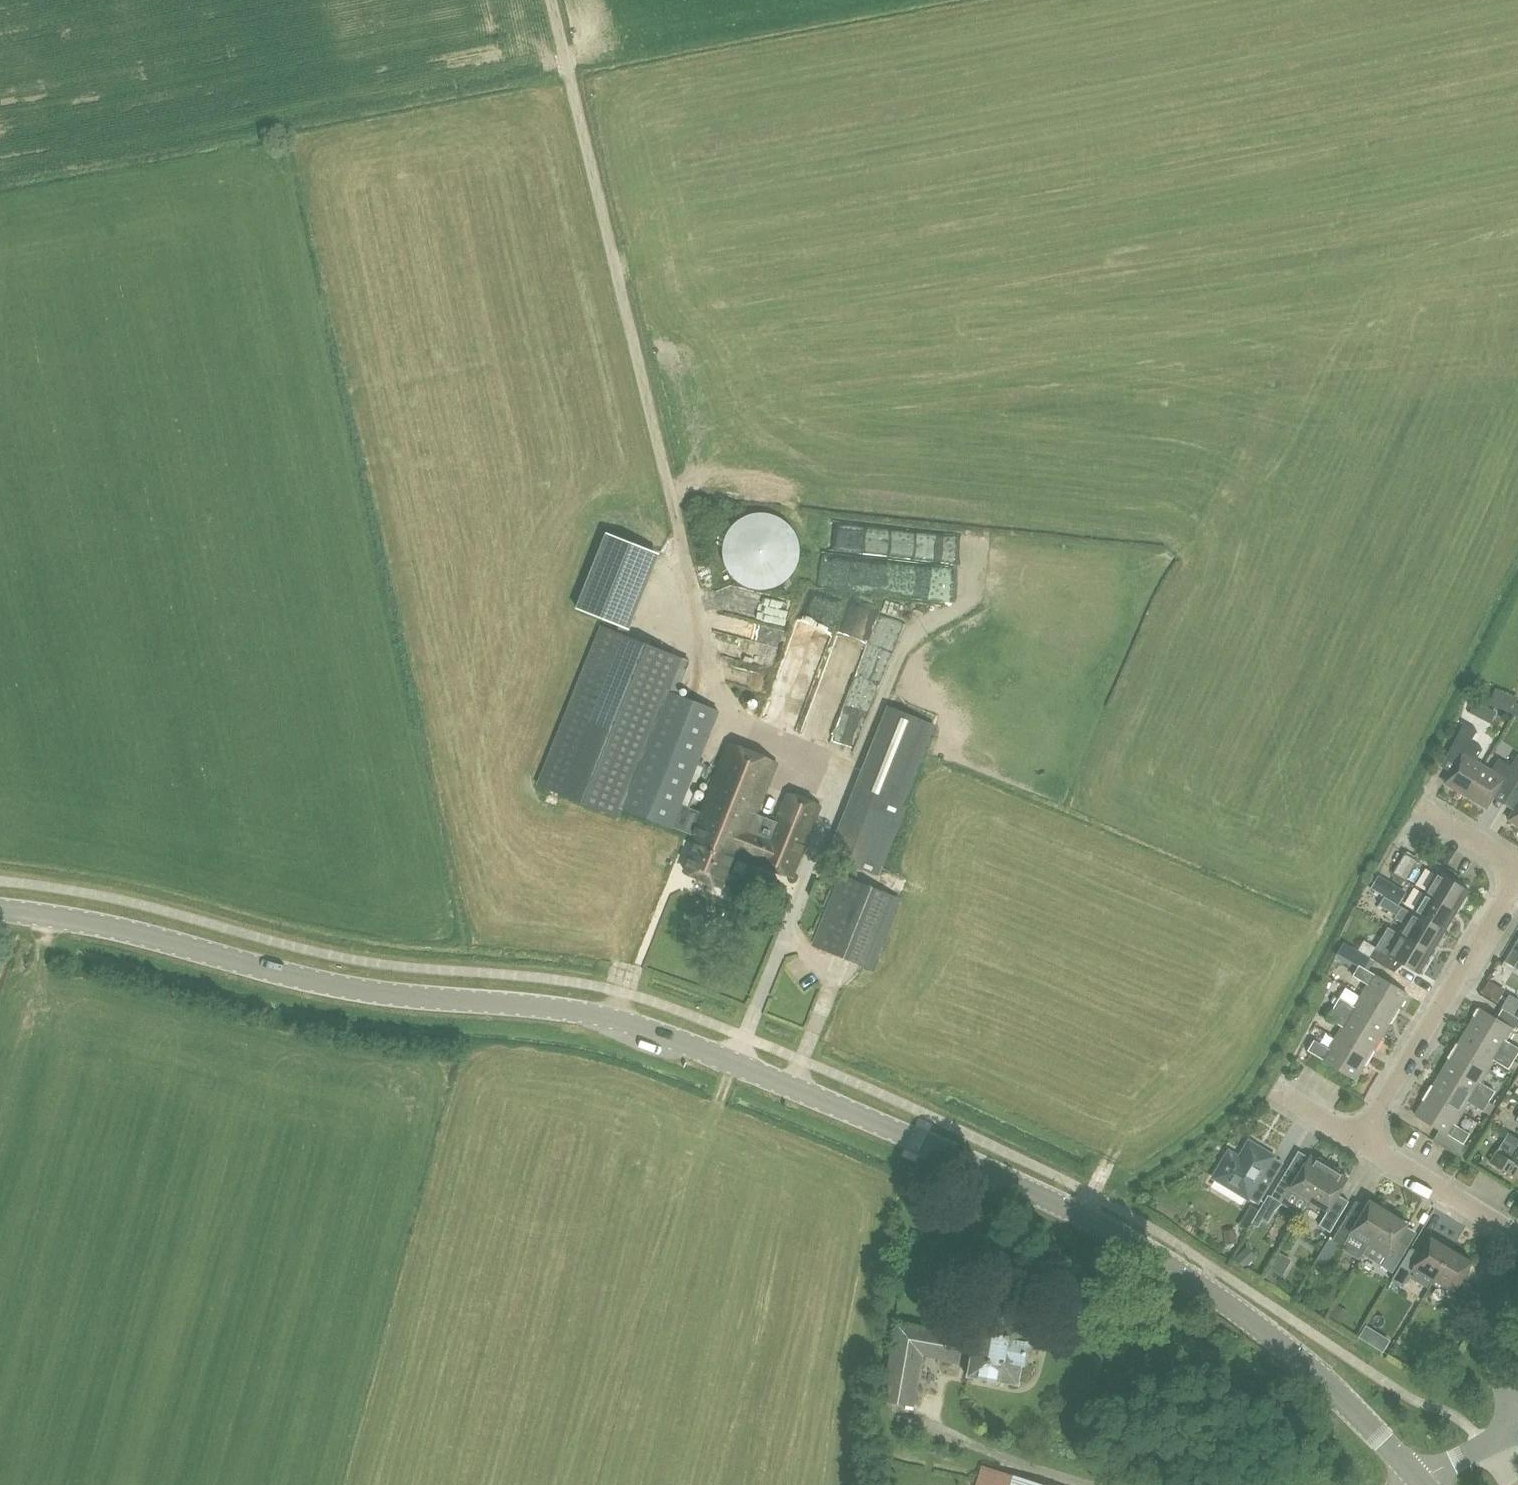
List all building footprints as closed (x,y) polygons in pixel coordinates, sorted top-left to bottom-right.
[(726,563),(728,568),(730,572),(733,576),(737,579),(740,582),(744,584),(747,586),(752,587),(756,588),(761,589),(767,588),(772,587),(777,585),(782,583),(786,580),(790,576),(793,572),(796,568),(798,563),(799,559),(800,554),(800,550),(800,546),(799,542),(798,537),(796,533),(793,528),(790,524),(786,520),(782,517),(777,515),(772,513),(767,512),(762,512),(757,512),(752,513),(748,514),(744,516),(740,518),(737,521),(733,524),(730,528),(728,532),(726,537),(724,542),(723,547),(723,553),(724,558),(726,563)] [(659,554),(606,533),(577,607),(630,628),(659,554)] [(651,683),(668,690),(681,657),(603,625),(539,782),(618,814),(621,805),(605,799),(651,683)] [(718,710),(668,690),(651,683),(605,799),(621,805),(671,826),(671,825),(674,826),(683,804),(681,803),(718,710)] [(1476,701),(1469,712),(1476,716),(1482,704),(1476,701)] [(935,724),(887,705),(829,850),(881,871),(907,807),(902,805),(935,724)] [(1515,743),(1517,737),(1517,720),(1515,718),(1506,739),(1515,743)] [(1445,783),(1466,795),(1484,766),(1476,761),(1484,749),(1471,741),(1478,731),(1464,723),(1447,755),(1458,761),(1445,783)] [(703,812),(694,835),(696,836),(685,869),(722,885),(734,854),(793,877),(819,807),(786,793),(773,828),(755,822),(777,763),(729,745),(727,744),(700,810),(703,812)] [(1515,785),(1517,781),(1517,754),(1511,766),(1499,758),(1492,770),(1484,766),(1466,795),(1487,808),(1499,787),(1510,794),(1515,785)] [(691,834),(694,835),(703,812),(700,810),(683,804),(674,826),(691,833),(691,834)] [(1509,819),(1517,825),(1517,804),(1509,819)] [(1418,859),(1404,851),(1392,873),(1405,881),(1418,859)] [(1424,892),(1456,911),(1468,890),(1436,871),(1424,892)] [(1384,896),(1398,905),(1405,894),(1407,891),(1379,874),(1377,877),(1371,888),(1384,896)] [(842,876),(815,945),(871,967),(898,898),(842,876)] [(1443,932),(1456,911),(1424,892),(1412,913),(1443,932)] [(1412,913),(1398,905),(1384,896),(1379,905),(1396,915),(1395,917),(1406,924),(1400,933),(1431,952),(1438,942),(1441,944),(1447,934),(1443,932),(1412,913)] [(1431,952),(1400,933),(1388,954),(1374,946),(1368,956),(1394,971),(1400,961),(1419,973),(1431,952)] [(1517,938),(1505,960),(1515,966),(1517,961),(1517,938)] [(1338,954),(1350,961),(1357,950),(1345,943),(1338,954)] [(1367,984),(1361,995),(1394,1015),(1407,993),(1358,965),(1352,976),(1367,984)] [(1484,992),(1497,1000),(1503,990),(1489,982),(1484,992)] [(1394,1015),(1361,995),(1354,1006),(1339,997),(1333,1008),(1382,1036),(1394,1015)] [(1342,1027),(1336,1038),(1369,1058),(1382,1036),(1333,1008),(1327,1018),(1342,1027)] [(1467,1029),(1516,1057),(1517,1053),(1517,1047),(1506,1040),(1513,1028),(1517,1031),(1517,1018),(1503,1009),(1497,1019),(1479,1008),(1467,1029)] [(1515,1059),(1516,1057),(1467,1029),(1466,1030),(1454,1051),(1488,1071),(1494,1060),(1509,1069),(1515,1059)] [(1369,1058),(1336,1038),(1329,1050),(1314,1041),(1308,1051),(1357,1080),(1369,1058)] [(1454,1051),(1441,1072),(1490,1101),(1496,1091),(1481,1082),(1488,1071),(1454,1051)] [(1514,1061),(1509,1069),(1515,1072),(1516,1070),(1517,1066),(1517,1063),(1514,1061)] [(1490,1101),(1441,1072),(1428,1093),(1463,1113),(1469,1102),(1484,1111),(1490,1101)] [(1456,1124),(1463,1113),(1428,1093),(1416,1115),(1464,1144),(1471,1133),(1456,1124)] [(1508,1133),(1500,1146),(1491,1162),(1514,1176),(1517,1170),(1517,1138),(1508,1133)] [(1280,1169),(1273,1164),(1276,1158),(1250,1143),(1241,1156),(1231,1150),(1225,1160),(1215,1178),(1249,1198),(1249,1197),(1260,1203),(1266,1193),(1280,1169)] [(1287,1172),(1272,1196),(1283,1202),(1291,1189),(1309,1200),(1329,1167),(1310,1156),(1301,1172),(1297,1178),(1287,1172)] [(1329,1167),(1309,1200),(1328,1211),(1320,1225),(1331,1232),(1346,1208),(1350,1201),(1339,1194),(1348,1179),(1329,1167)] [(1342,1249),(1360,1259),(1363,1254),(1369,1244),(1389,1212),(1370,1201),(1357,1223),(1347,1217),(1333,1241),(1343,1247),(1342,1249)] [(1247,1230),(1258,1213),(1251,1209),(1241,1226),(1247,1230)] [(1408,1224),(1389,1212),(1369,1244),(1389,1256),(1383,1266),(1393,1272),(1405,1252),(1395,1246),(1408,1224)] [(1234,1228),(1223,1230),(1225,1244),(1237,1242),(1234,1228)] [(1413,1271),(1432,1282),(1452,1250),(1431,1237),(1421,1255),(1410,1248),(1391,1280),(1403,1288),(1413,1271)] [(1246,1249),(1236,1258),(1245,1267),(1254,1257),(1246,1249)] [(1452,1250),(1432,1282),(1453,1295),(1473,1262),(1452,1250)] [(1345,1274),(1346,1259),(1334,1258),(1333,1273),(1345,1274)] [(1283,1273),(1271,1265),(1264,1278),(1276,1285),(1283,1273)] [(1457,1312),(1467,1318),(1483,1292),(1472,1286),(1457,1312)] [(1331,1316),(1341,1323),(1349,1311),(1338,1305),(1331,1316)] [(1018,1384),(1029,1322),(980,1313),(976,1334),(970,1365),(968,1375),(1018,1384)] [(965,1332),(896,1321),(882,1401),(915,1407),(924,1357),(959,1363),(965,1332)] [(1358,1335),(1370,1343),(1377,1331),(1365,1324),(1358,1335)] [(975,1484),(1047,1484),(982,1464),(975,1484)]
